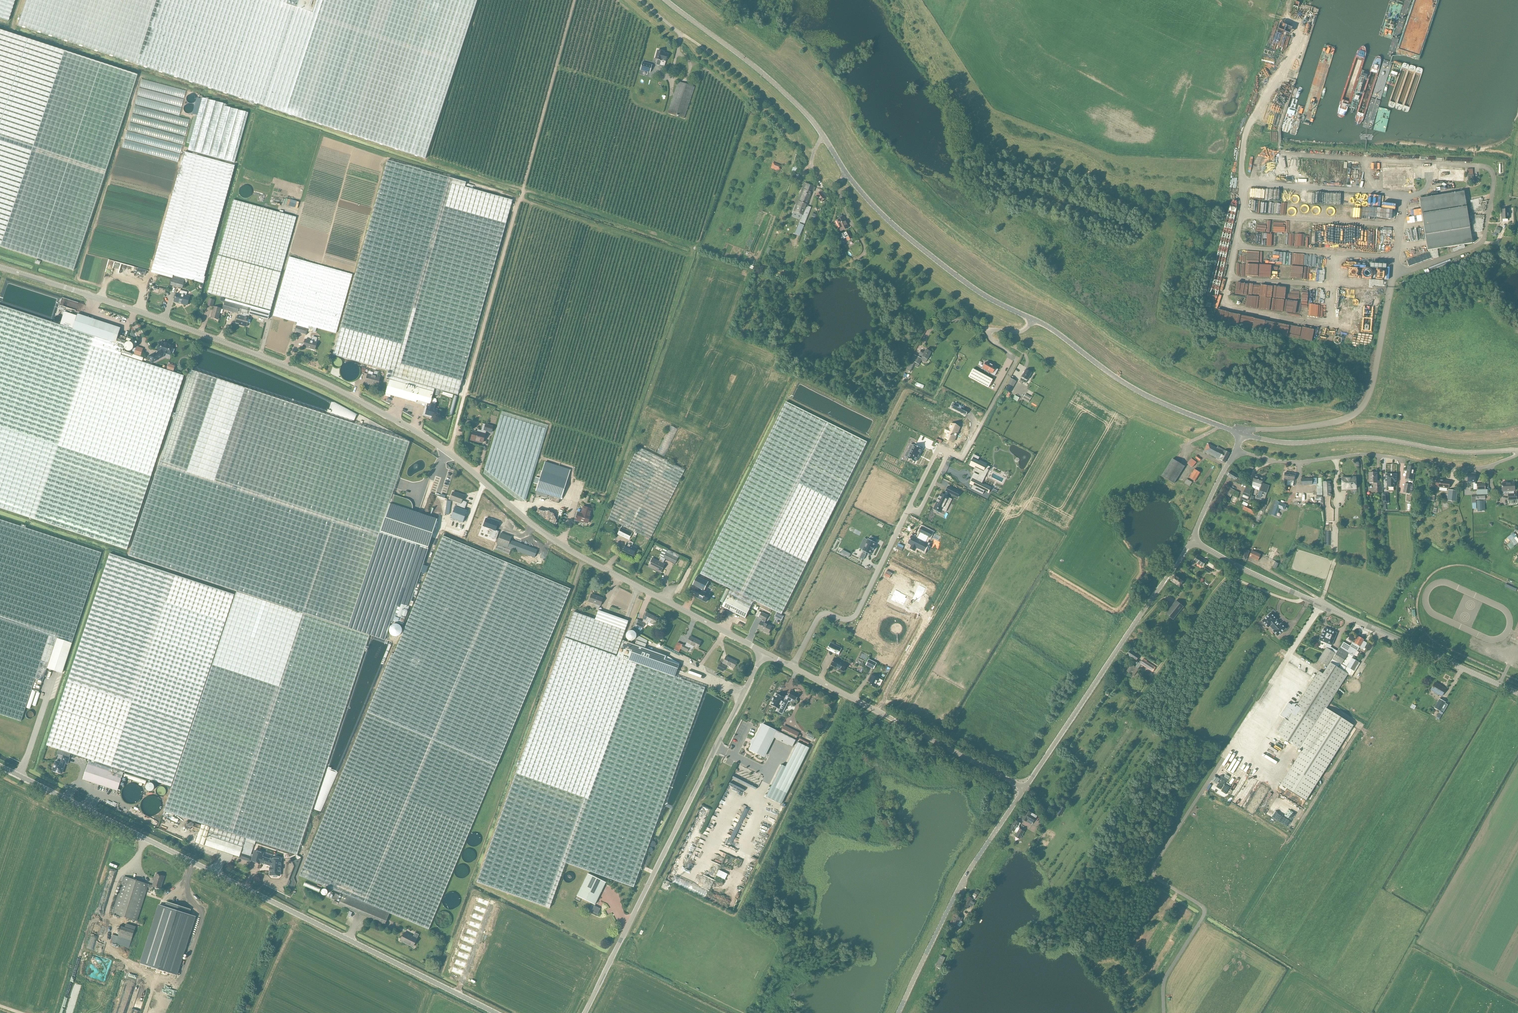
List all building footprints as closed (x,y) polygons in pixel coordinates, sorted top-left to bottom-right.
[(8,21),(15,0),(0,0),(0,19),(8,21)] [(18,25),(425,159),(477,0),(26,0),(18,25)] [(73,270),(137,75),(0,30),(0,246),(73,270)] [(656,65),(660,66),(661,61),(662,60),(666,61),(668,54),(664,53),(664,52),(658,51),(655,59),(657,60),(656,65)] [(652,65),(642,62),(641,68),(640,70),(650,73),(651,70),(652,68),(652,65)] [(695,87),(678,82),(668,113),(684,119),(695,87)] [(203,97),(188,150),(211,156),(235,163),(249,113),(225,106),(226,104),(203,97)] [(170,285),(182,288),(184,283),(187,283),(188,279),(203,284),(220,222),(219,222),(235,166),(184,152),(151,272),(172,278),(170,285)] [(796,169),(801,159),(798,158),(794,167),(793,167),(792,170),(795,171),(796,169)] [(386,162),(333,356),(372,366),(388,371),(386,377),(390,379),(385,394),(416,403),(417,400),(428,404),(427,407),(425,407),(423,415),(429,416),(429,415),(436,417),(438,410),(434,409),(435,405),(430,404),(432,395),(433,395),(435,389),(457,395),(467,357),(468,358),(512,201),(485,193),(464,187),(466,182),(456,179),(396,163),(386,160),(386,162)] [(771,168),(780,172),(781,169),(779,168),(780,165),(773,162),(771,167),(771,168)] [(1384,188),(1414,187),(1414,167),(1383,167),(1384,188)] [(1439,169),(1439,180),(1464,181),(1465,170),(1439,169)] [(1358,180),(1358,186),(1373,186),(1374,178),(1366,177),(1366,180),(1358,180)] [(804,183),(799,197),(808,200),(811,194),(810,194),(813,186),(807,184),(804,183)] [(1464,191),(1419,199),(1428,250),(1457,246),(1458,247),(1453,249),(1454,252),(1465,247),(1464,244),(1459,246),(1459,245),(1472,243),(1467,207),(1464,191)] [(826,199),(820,192),(816,195),(822,202),(826,199)] [(800,219),(805,221),(810,209),(806,207),(808,200),(799,197),(793,212),(802,215),(800,219)] [(286,198),(284,204),(295,207),(297,201),(286,198)] [(1233,225),(1238,200),(1231,199),(1227,223),(1233,225)] [(234,200),(208,293),(226,298),(225,301),(252,308),(250,315),(268,319),(287,252),(296,218),(262,208),(258,207),(234,200)] [(1368,207),(1368,216),(1380,216),(1380,208),(1368,207)] [(843,217),(834,221),(839,232),(848,228),(843,217)] [(848,231),(837,236),(841,244),(847,241),(852,238),(848,231)] [(1429,253),(1407,261),(1409,267),(1432,258),(1429,253)] [(1212,271),(1208,299),(1220,301),(1221,296),(1223,296),(1225,283),(1221,283),(1225,258),(1224,258),(1224,255),(1219,254),(1218,262),(1215,262),(1214,271),(1212,271)] [(295,331),(307,335),(308,331),(312,332),(313,327),(336,333),(352,274),(289,257),(273,316),(297,322),(295,331)] [(1259,264),(1259,276),(1271,277),(1271,265),(1259,264)] [(1274,270),(1278,270),(1278,277),(1291,278),(1291,272),(1287,272),(1288,268),(1290,268),(1290,266),(1278,265),(1278,266),(1274,266),(1274,270)] [(1350,267),(1348,275),(1356,276),(1358,268),(1350,267)] [(1370,302),(1378,304),(1382,290),(1382,292),(1384,285),(1384,279),(1389,279),(1389,267),(1386,267),(1386,270),(1376,270),(1374,277),(1372,277),(1372,276),(1372,270),(1366,269),(1364,269),(1364,275),(1363,275),(1363,283),(1362,285),(1363,285),(1362,289),(1366,291),(1366,292),(1368,292),(1368,295),(1364,295),(1364,300),(1369,302),(1370,302)] [(172,278),(151,272),(141,269),(139,276),(161,283),(160,287),(167,290),(168,285),(170,285),(172,278)] [(1285,299),(1286,287),(1274,286),(1272,303),(1285,304),(1284,311),(1296,313),(1298,301),(1285,299)] [(180,303),(187,305),(190,297),(186,296),(187,292),(180,290),(179,294),(177,293),(174,302),(176,302),(176,303),(179,304),(180,303)] [(225,302),(223,309),(238,314),(238,313),(239,313),(239,316),(238,315),(236,323),(242,324),(242,326),(246,327),(250,315),(252,308),(225,301),(225,302)] [(127,550),(139,515),(142,504),(184,376),(121,355),(122,353),(126,342),(117,339),(121,328),(78,314),(77,316),(65,311),(60,325),(0,305),(0,508),(127,550)] [(211,317),(218,319),(221,309),(214,307),(211,317)] [(1369,330),(1371,330),(1373,313),(1364,312),(1364,320),(1368,321),(1368,324),(1369,324),(1369,330)] [(1312,341),(1314,329),(1230,313),(1228,324),(1264,330),(1264,329),(1270,331),(1270,333),(1312,341)] [(303,347),(315,350),(317,342),(316,342),(317,337),(313,336),(311,341),(305,339),(303,347)] [(149,356),(152,363),(159,360),(158,358),(161,356),(163,352),(170,355),(171,353),(173,353),(175,349),(172,348),(173,346),(169,345),(169,344),(165,343),(165,344),(160,342),(158,351),(158,353),(156,354),(155,353),(149,356)] [(136,346),(133,353),(140,356),(143,348),(136,346)] [(928,359),(932,352),(926,349),(925,352),(922,350),(919,355),(921,355),(920,357),(914,354),(908,367),(909,367),(907,370),(906,370),(906,372),(908,373),(912,364),(913,365),(915,362),(916,363),(915,366),(918,367),(922,358),(923,356),(928,359)] [(992,374),(995,376),(998,369),(996,368),(996,367),(987,362),(983,368),(992,373),(992,374)] [(129,555),(385,640),(391,621),(403,625),(409,606),(411,601),(437,519),(412,511),(412,509),(413,507),(413,506),(412,503),(411,502),(409,500),(407,499),(392,494),(410,442),(190,369),(129,555)] [(973,369),(969,377),(988,388),(993,380),(973,369)] [(1022,377),(1020,380),(1026,383),(1028,380),(1032,373),(1026,370),(1022,377)] [(365,383),(378,386),(380,377),(378,377),(379,372),(374,371),(373,376),(368,374),(365,383)] [(1008,383),(1013,387),(1017,381),(1011,378),(1008,383)] [(1022,399),(1029,403),(1032,397),(1025,394),(1022,399)] [(722,607),(745,618),(754,600),(782,614),(867,442),(786,402),(701,574),(731,589),(722,607)] [(967,409),(956,403),(954,407),(965,413),(967,409)] [(951,423),(945,438),(954,442),(960,427),(951,423)] [(485,424),(483,431),(486,431),(492,433),(494,426),(485,424)] [(670,426),(657,453),(665,456),(676,433),(674,432),(675,429),(670,426)] [(473,432),(471,440),(476,441),(483,442),(486,431),(483,431),(478,430),(477,433),(473,432)] [(907,452),(905,456),(908,457),(908,458),(915,462),(918,457),(920,454),(919,454),(922,449),(914,445),(912,445),(911,444),(909,448),(910,449),(912,450),(910,453),(908,452),(907,452)] [(1204,451),(1225,462),(1226,461),(1230,453),(1224,450),(1223,452),(1208,444),(1204,451)] [(650,539),(685,470),(638,447),(624,476),(609,519),(622,525),(618,534),(629,539),(631,535),(635,537),(636,536),(637,533),(650,539)] [(539,454),(540,450),(499,450),(499,451),(500,451),(500,459),(501,459),(502,456),(509,457),(505,457),(501,468),(504,465),(510,470),(512,468),(515,471),(516,468),(519,469),(519,465),(521,463),(524,452),(524,465),(527,462),(529,462),(529,459),(532,459),(534,457),(534,456),(537,456),(537,454),(539,454)] [(973,460),(970,465),(975,467),(975,465),(977,466),(975,471),(980,474),(985,476),(989,470),(990,469),(989,469),(990,467),(986,465),(987,464),(980,461),(979,462),(977,461),(980,457),(974,454),(971,460),(973,460)] [(1192,468),(1197,462),(1191,457),(1187,463),(1192,468)] [(1185,466),(1173,459),(1162,476),(1174,484),(1185,466)] [(537,477),(535,484),(537,485),(535,491),(561,499),(570,470),(545,461),(540,478),(537,477)] [(1414,467),(1408,466),(1406,479),(1413,480),(1413,475),(1414,467)] [(1195,482),(1201,473),(1194,469),(1189,478),(1195,482)] [(1238,484),(1240,485),(1242,481),(1240,480),(1241,478),(1238,476),(1230,471),(1228,475),(1235,480),(1234,481),(1238,484)] [(1373,483),(1374,492),(1381,492),(1381,481),(1377,481),(1377,472),(1369,473),(1369,483),(1373,483)] [(1287,485),(1293,486),(1294,481),(1295,474),(1285,473),(1284,480),(1287,480),(1287,485)] [(971,480),(970,481),(972,481),(970,484),(973,485),(972,489),(983,494),(985,491),(989,493),(991,487),(985,484),(985,485),(982,484),(985,476),(980,474),(979,475),(975,482),(971,480)] [(1387,487),(1394,487),(1394,481),(1396,481),(1396,475),(1386,474),(1386,481),(1388,481),(1387,487)] [(1468,483),(1475,482),(1475,474),(1467,474),(1468,483)] [(1260,488),(1262,484),(1261,484),(1261,483),(1263,479),(1255,476),(1252,485),(1260,488)] [(1342,478),(1342,489),(1356,489),(1356,477),(1350,477),(1350,478),(1347,478),(1342,478)] [(1436,487),(1449,489),(1450,481),(1436,479),(1436,483),(1431,482),(1430,487),(1436,488),(1436,487)] [(1509,500),(1509,504),(1516,503),(1516,500),(1517,500),(1517,493),(1514,493),(1514,491),(1514,482),(1510,482),(1510,483),(1502,484),(1502,491),(1508,491),(1509,494),(1508,494),(1508,500),(1509,500)] [(1269,486),(1261,483),(1261,484),(1262,484),(1260,488),(1259,491),(1263,492),(1267,493),(1269,486)] [(1477,495),(1487,494),(1487,490),(1485,490),(1485,483),(1477,484),(1477,495)] [(1250,494),(1252,489),(1246,486),(1244,491),(1243,494),(1241,499),(1247,502),(1251,494),(1250,494)] [(938,502),(935,507),(938,509),(939,509),(942,511),(943,508),(946,509),(951,500),(948,498),(949,497),(947,497),(949,493),(958,497),(960,492),(948,487),(946,491),(946,492),(945,495),(942,494),(940,496),(939,498),(938,500),(938,499),(937,501),(938,502)] [(1226,494),(1231,497),(1235,490),(1229,487),(1227,491),(1227,492),(1226,494)] [(1457,491),(1448,490),(1447,501),(1456,502),(1457,491)] [(457,505),(465,508),(467,502),(463,501),(462,501),(464,495),(459,494),(458,494),(453,492),(450,500),(458,502),(457,505)] [(1277,502),(1272,515),(1277,517),(1280,509),(1283,510),(1285,505),(1277,502)] [(455,506),(451,518),(463,523),(467,511),(455,506)] [(578,512),(576,520),(581,522),(581,521),(588,523),(590,516),(591,516),(593,510),(583,507),(581,513),(578,512)] [(489,537),(496,539),(498,533),(495,532),(495,530),(495,531),(499,522),(492,520),(492,521),(486,518),(483,526),(492,529),(489,537)] [(21,721),(35,679),(32,690),(39,692),(42,681),(46,668),(62,673),(101,553),(0,520),(0,715),(21,721)] [(615,526),(615,525),(614,524),(614,523),(613,522),(612,521),(611,520),(609,520),(607,520),(605,522),(604,523),(604,525),(604,527),(604,529),(605,529),(606,530),(607,531),(609,531),(610,531),(611,531),(613,530),(614,529),(614,528),(615,527),(615,526)] [(914,538),(909,548),(913,551),(911,555),(918,558),(919,554),(929,559),(933,548),(930,547),(933,540),(935,541),(939,533),(925,526),(922,533),(923,534),(920,541),(914,538)] [(511,549),(534,558),(537,550),(510,540),(512,537),(501,533),(495,549),(509,555),(511,549)] [(1511,535),(1506,538),(1510,543),(1513,547),(1517,543),(1511,535)] [(862,552),(860,558),(863,560),(866,554),(866,552),(870,554),(873,550),(875,547),(874,547),(876,543),(875,542),(876,539),(871,537),(869,539),(868,539),(862,550),(864,551),(863,553),(862,552)] [(431,922),(569,590),(538,578),(440,538),(300,883),(386,918),(391,906),(431,922)] [(623,550),(633,555),(636,548),(632,546),(633,543),(629,541),(627,544),(627,543),(623,550)] [(1246,561),(1250,551),(1242,548),(1239,558),(1246,561)] [(648,566),(661,572),(665,564),(663,564),(665,559),(675,564),(679,555),(667,549),(663,558),(661,557),(659,561),(652,558),(648,566)] [(1249,557),(1258,561),(1261,554),(1252,550),(1249,557)] [(83,779),(117,791),(124,771),(171,786),(234,594),(110,553),(47,745),(89,759),(83,779)] [(1206,561),(1197,555),(1193,562),(1202,567),(1206,561)] [(538,578),(569,590),(574,579),(543,567),(538,578)] [(1171,581),(1180,587),(1183,582),(1175,575),(1171,581)] [(700,588),(696,596),(707,602),(710,595),(706,593),(707,592),(704,591),(709,581),(698,576),(693,585),(700,588)] [(918,588),(911,601),(917,604),(924,592),(918,588)] [(896,590),(890,600),(895,602),(896,602),(903,605),(907,596),(900,593),(900,592),(896,590)] [(205,845),(239,857),(241,853),(250,856),(254,844),(255,844),(256,841),(297,855),(369,636),(236,592),(164,811),(211,827),(205,845)] [(594,607),(599,609),(600,606),(603,598),(591,594),(589,602),(595,604),(594,607)] [(1183,607),(1176,601),(1166,614),(1173,620),(1183,607)] [(598,610),(595,619),(574,612),(565,636),(616,654),(628,621),(598,610)] [(758,628),(769,633),(772,627),(765,623),(768,615),(762,612),(761,612),(759,611),(756,616),(759,617),(759,618),(762,620),(758,628)] [(636,625),(642,628),(645,623),(647,624),(648,622),(654,625),(658,618),(647,613),(643,619),(642,621),(639,619),(636,625)] [(1273,631),(1278,636),(1286,629),(1281,624),(1280,625),(1276,621),(1277,620),(1271,613),(1262,621),(1268,628),(1270,626),(1274,630),(1273,631)] [(1318,659),(1327,665),(1333,655),(1333,656),(1337,650),(1330,646),(1331,644),(1332,644),(1336,632),(1324,627),(1319,639),(1327,642),(1325,647),(1326,648),(1318,659)] [(635,631),(626,630),(625,640),(634,640),(635,631)] [(690,636),(687,643),(698,648),(701,642),(690,636)] [(1352,657),(1356,650),(1357,651),(1359,648),(1362,650),(1364,647),(1364,648),(1367,643),(1363,641),(1364,639),(1358,636),(1353,643),(1352,642),(1349,646),(1342,642),(1338,648),(1351,657),(1352,657)] [(476,882),(549,908),(565,862),(633,887),(704,688),(674,677),(679,665),(665,659),(666,656),(623,640),(617,656),(564,637),(476,882)] [(674,650),(679,652),(680,649),(687,652),(690,647),(683,644),(682,644),(677,642),(674,650)] [(830,644),(827,650),(835,655),(839,648),(830,644)] [(1287,720),(1277,735),(1301,750),(1280,784),(1281,784),(1279,787),(1285,791),(1287,788),(1305,800),(1327,766),(1328,764),(1352,725),(1325,708),(1347,674),(1343,671),(1351,657),(1338,648),(1337,650),(1333,656),(1322,674),(1318,671),(1311,682),(1303,694),(1295,707),(1287,703),(1279,715),(1287,720)] [(1126,671),(1134,676),(1139,669),(1135,667),(1138,662),(1136,661),(1139,656),(1130,650),(1128,655),(1134,659),(1126,671)] [(737,662),(726,656),(723,663),(734,668),(737,662)] [(1352,657),(1351,657),(1343,671),(1347,674),(1348,674),(1351,670),(1354,672),(1360,663),(1358,662),(1359,661),(1352,657)] [(844,671),(847,664),(835,658),(831,665),(844,671)] [(869,659),(866,665),(874,669),(877,663),(869,659)] [(1143,659),(1140,664),(1153,672),(1156,667),(1147,662),(1147,661),(1143,659)] [(719,663),(716,669),(721,671),(723,672),(726,667),(719,663)] [(869,684),(875,687),(877,684),(880,686),(883,680),(872,675),(868,681),(870,682),(869,684)] [(1442,696),(1446,689),(1435,683),(1431,690),(1435,692),(1434,693),(1438,696),(1439,694),(1442,696)] [(31,690),(26,707),(30,709),(31,705),(36,706),(40,692),(31,690)] [(771,705),(779,709),(782,702),(791,699),(796,701),(798,695),(790,691),(788,697),(784,698),(776,694),(774,698),(772,701),(773,701),(771,705)] [(1439,713),(1442,714),(1448,705),(1445,703),(1445,702),(1439,699),(1434,708),(1440,711),(1439,713)] [(776,731),(762,725),(750,749),(763,756),(776,731)] [(796,739),(798,733),(784,726),(781,732),(796,739)] [(781,765),(766,796),(781,804),(809,748),(797,742),(785,767),(781,765)] [(1280,758),(1275,756),(1277,752),(1269,748),(1266,754),(1278,760),(1280,758)] [(53,771),(62,774),(65,763),(67,764),(70,758),(63,756),(61,764),(56,762),(53,771)] [(1238,786),(1244,775),(1238,771),(1234,779),(1228,776),(1229,774),(1224,771),(1221,776),(1238,786)] [(141,794),(141,791),(141,789),(139,787),(138,786),(136,785),(135,784),(132,784),(131,784),(129,784),(127,785),(125,786),(124,787),(123,788),(122,791),(121,792),(121,794),(121,796),(122,798),(123,800),(124,801),(126,802),(128,803),(130,804),(132,804),(134,804),(136,803),(137,802),(139,800),(140,799),(141,797),(141,796),(141,794)] [(166,791),(166,789),(165,788),(163,787),(161,786),(160,786),(158,787),(157,789),(156,790),(156,791),(156,793),(157,794),(159,796),(161,796),(163,796),(164,795),(165,793),(166,792),(166,791)] [(1226,799),(1230,802),(1236,793),(1232,790),(1226,799)] [(161,806),(161,804),(160,802),(159,801),(158,799),(156,798),(155,797),(153,796),(151,796),(149,796),(147,797),(145,798),(144,799),(143,801),(142,802),(141,804),(141,806),(141,807),(142,810),(143,811),(144,813),(146,814),(147,815),(149,816),(151,816),(152,816),(154,815),(156,814),(158,813),(159,811),(160,810),(161,808),(161,806)] [(1268,807),(1263,805),(1260,810),(1278,820),(1283,811),(1269,804),(1268,807)] [(1065,808),(1060,806),(1055,814),(1060,817),(1065,808)] [(1031,816),(1032,813),(1027,810),(1022,819),(1027,822),(1028,820),(1034,823),(1036,819),(1031,816)] [(1017,834),(1018,837),(1023,836),(1022,833),(1023,831),(1018,828),(1021,824),(1015,820),(1010,828),(1017,833),(1017,834)] [(192,830),(199,832),(201,825),(187,821),(185,827),(191,829),(192,826),(192,827),(193,826),(192,830)] [(467,838),(467,840),(467,842),(467,843),(468,845),(470,846),(473,847),(475,847),(478,846),(479,844),(481,842),(481,840),(480,837),(479,835),(476,833),(474,833),(471,833),(469,835),(468,836),(467,838)] [(462,854),(462,856),(462,858),(463,859),(464,861),(466,862),(468,863),(470,862),(473,862),(475,860),(476,858),(476,855),(476,853),(474,851),(472,849),(469,849),(466,849),(464,850),(463,852),(462,854)] [(273,877),(277,877),(278,876),(278,875),(280,876),(281,859),(271,858),(271,860),(262,857),(263,853),(255,851),(251,861),(260,864),(260,862),(271,866),(271,868),(270,867),(270,871),(270,875),(272,875),(272,876),(273,877)] [(455,869),(454,872),(455,873),(455,875),(456,876),(458,878),(461,878),(463,878),(466,877),(467,876),(468,874),(469,871),(468,869),(466,866),(464,865),(462,864),(459,865),(457,866),(456,867),(455,869)] [(716,875),(725,879),(727,873),(718,869),(716,875)] [(577,896),(595,905),(606,882),(588,873),(577,896)] [(112,913),(137,921),(148,887),(153,889),(154,887),(160,889),(164,876),(156,874),(152,885),(149,884),(124,876),(112,913)] [(674,876),(671,883),(704,898),(707,892),(674,876)] [(460,900),(460,898),(460,897),(459,896),(458,894),(456,893),(455,892),(454,892),(451,891),(450,891),(448,892),(446,893),(445,894),(444,895),(443,897),(442,899),(442,900),(442,902),(443,903),(444,905),(445,906),(446,907),(447,908),(449,909),(451,909),(452,909),(454,908),(456,908),(457,907),(459,905),(459,904),(460,902),(460,900)] [(970,906),(972,901),(974,899),(969,896),(963,905),(968,908),(970,906)] [(191,909),(167,902),(165,907),(159,905),(141,962),(176,974),(195,916),(189,914),(191,909)] [(453,919),(453,918),(452,916),(452,915),(450,913),(449,912),(448,911),(446,911),(444,910),(443,910),(441,911),(440,911),(438,912),(437,914),(436,915),(435,917),(435,919),(435,921),(436,922),(437,924),(437,925),(439,926),(440,927),(442,928),(444,928),(445,928),(447,927),(449,927),(450,925),(451,924),(452,923),(453,921),(453,919)] [(963,918),(956,915),(952,923),(957,926),(960,927),(961,926),(963,922),(962,921),(961,921),(963,918)] [(110,942),(129,948),(135,930),(121,926),(118,936),(113,934),(110,942)] [(400,941),(413,947),(417,939),(419,934),(415,932),(413,937),(404,932),(400,941)] [(486,937),(482,948),(493,952),(497,941),(486,937)] [(940,968),(945,957),(941,955),(935,966),(940,968)]
